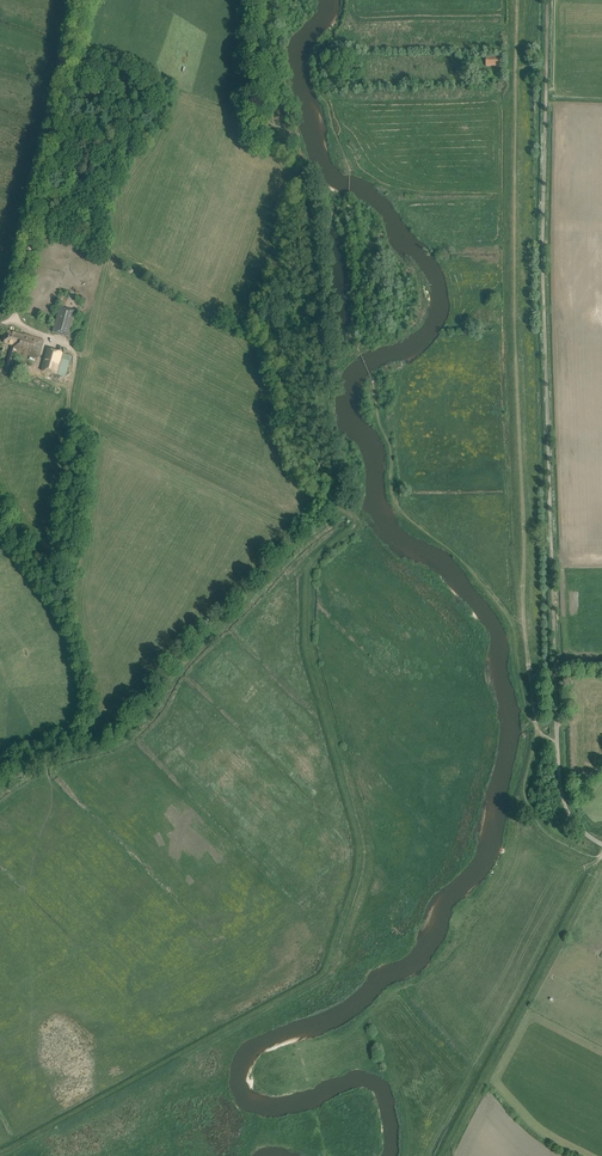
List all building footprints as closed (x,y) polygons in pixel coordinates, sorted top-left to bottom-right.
[(486,66),(500,66),(500,56),(486,56),(486,66)] [(76,311),(60,306),(52,332),(69,337),(76,311)] [(37,358),(41,345),(42,339),(24,334),(23,335),(8,331),(5,343),(12,345),(6,367),(11,369),(16,351),(37,358)] [(56,374),(64,348),(59,347),(57,351),(48,349),(42,370),(56,374)]
